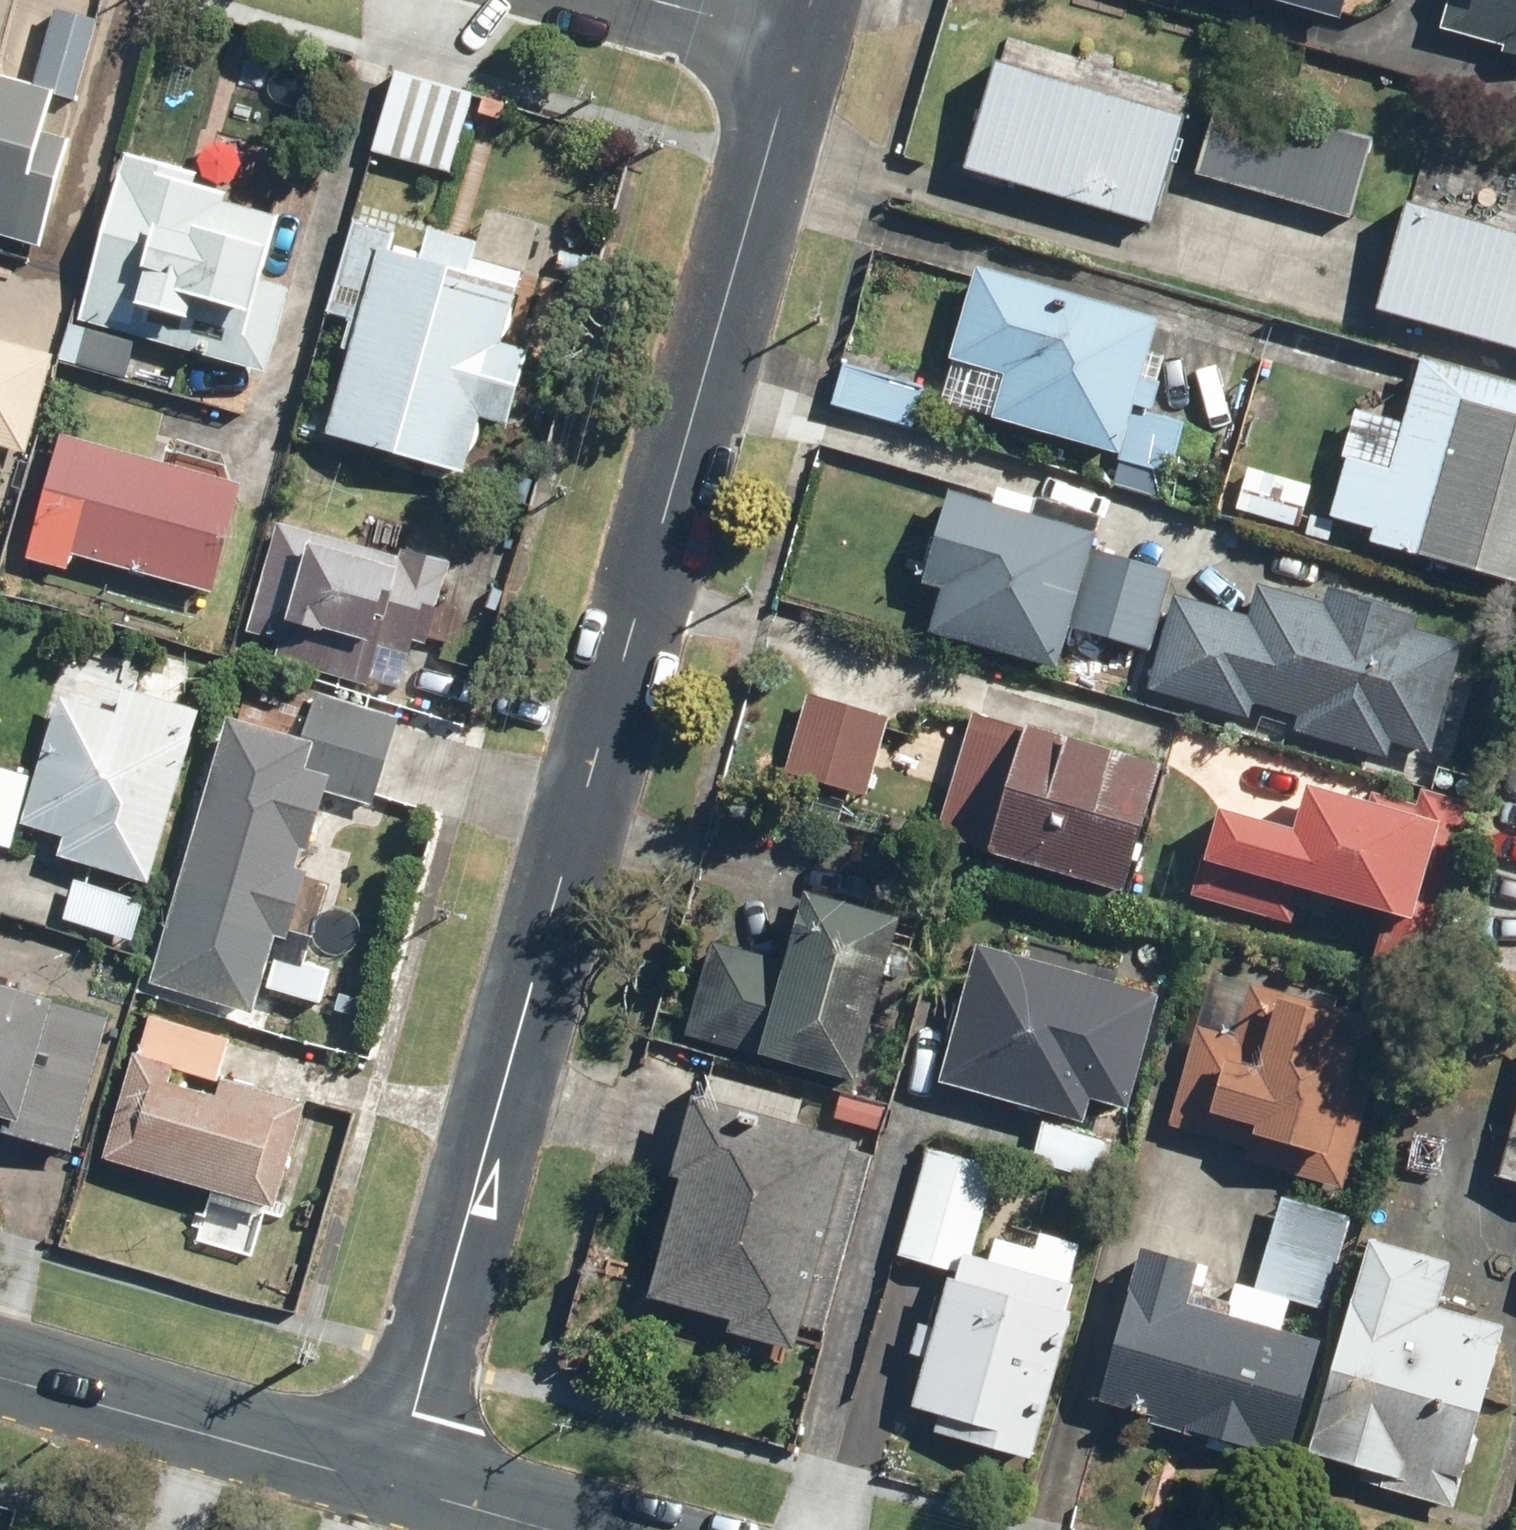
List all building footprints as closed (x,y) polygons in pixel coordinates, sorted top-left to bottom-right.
[(1340,18),(1345,0),(1276,0),(1340,18)] [(1515,47),(1515,0),(1446,0),(1438,26),(1515,47)] [(994,61),(963,166),(1153,222),(1184,116),(994,61)] [(44,242),(73,135),(50,129),(61,89),(4,74),(7,64),(0,62),(0,231),(44,242)] [(1217,93),(1193,169),(1348,217),(1372,141),(1217,93)] [(201,173),(129,153),(83,318),(268,370),(292,284),(270,278),(287,216),(232,201),(236,187),(200,177),(201,173)] [(1376,308),(1515,348),(1515,233),(1407,201),(1376,308)] [(360,222),(301,424),(472,474),(490,413),(514,420),(534,351),(510,344),(546,223),(489,207),(479,243),(428,228),(421,251),(393,243),(396,232),(360,222)] [(944,357),(1000,373),(989,413),(1118,450),(1156,319),(970,266),(944,357)] [(0,338),(0,449),(1,445),(29,452),(57,354),(0,338)] [(1365,539),(1515,582),(1515,384),(1418,356),(1386,467),(1341,454),(1324,516),(1368,529),(1365,539)] [(842,361),(830,401),(910,424),(921,384),(842,361)] [(242,484),(61,435),(27,559),(72,572),(77,556),(212,593),(242,484)] [(929,630),(1058,665),(1094,531),(946,491),(921,583),(941,588),(929,630)] [(402,555),(278,522),(243,652),(404,695),(417,643),(429,647),(452,560),(404,547),(402,555)] [(1094,548),(1071,626),(1146,649),(1170,570),(1094,548)] [(1384,752),(1388,739),(1424,749),(1455,638),(1419,628),(1423,613),(1331,588),(1327,603),(1254,583),(1247,608),(1173,588),(1145,685),(1244,713),(1248,700),(1296,713),(1293,727),(1384,752)] [(60,856),(153,883),(202,709),(124,687),(118,710),(60,693),(22,825),(66,837),(60,856)] [(891,717),(811,693),(787,773),(867,797),(891,717)] [(994,845),(992,852),(1122,890),(1162,756),(1026,716),(1024,724),(972,709),(937,828),(994,845)] [(320,738),(228,713),(153,982),(258,1011),(279,936),(291,939),(311,870),(298,866),(303,847),(311,849),(332,772),(312,767),(320,738)] [(1216,807),(1193,892),(1292,919),(1301,886),(1382,908),(1369,954),(1426,969),(1472,803),(1419,788),(1416,800),(1368,787),(1365,799),(1308,784),(1296,829),(1216,807)] [(709,941),(684,1029),(854,1075),(898,916),(805,890),(785,962),(709,941)] [(1080,1120),(1087,1095),(1126,1106),(1158,990),(974,940),(936,1081),(1080,1120)] [(1249,977),(1234,1030),(1194,1019),(1167,1119),(1246,1141),(1241,1158),(1339,1185),(1386,1014),(1249,977)] [(0,982),(0,1131),(74,1152),(114,1014),(0,982)] [(104,1158),(278,1208),(309,1101),(221,1076),(216,1092),(174,1080),(179,1064),(135,1051),(104,1158)] [(672,1174),(681,1176),(649,1297),(729,1319),(725,1333),(793,1351),(851,1138),(693,1095),(672,1174)] [(1496,1173),(1515,1179),(1515,1102),(1496,1173)] [(1041,1115),(1030,1156),(1108,1179),(1120,1138),(1041,1115)] [(938,1415),(932,1433),(1029,1461),(1073,1309),(1064,1307),(1072,1280),(1066,1278),(1079,1233),(1047,1224),(1041,1244),(992,1230),(985,1254),(971,1250),(988,1192),(973,1188),(982,1157),(939,1145),(931,1175),(919,1171),(894,1258),(948,1273),(909,1407),(938,1415)] [(1139,1245),(1097,1406),(1286,1455),(1318,1336),(1284,1328),(1292,1298),(1319,1305),(1343,1211),(1277,1193),(1252,1285),(1237,1280),(1228,1312),(1187,1302),(1198,1261),(1139,1245)] [(1371,1236),(1308,1453),(1362,1468),(1359,1479),(1452,1506),(1506,1324),(1436,1303),(1449,1259),(1371,1236)]
